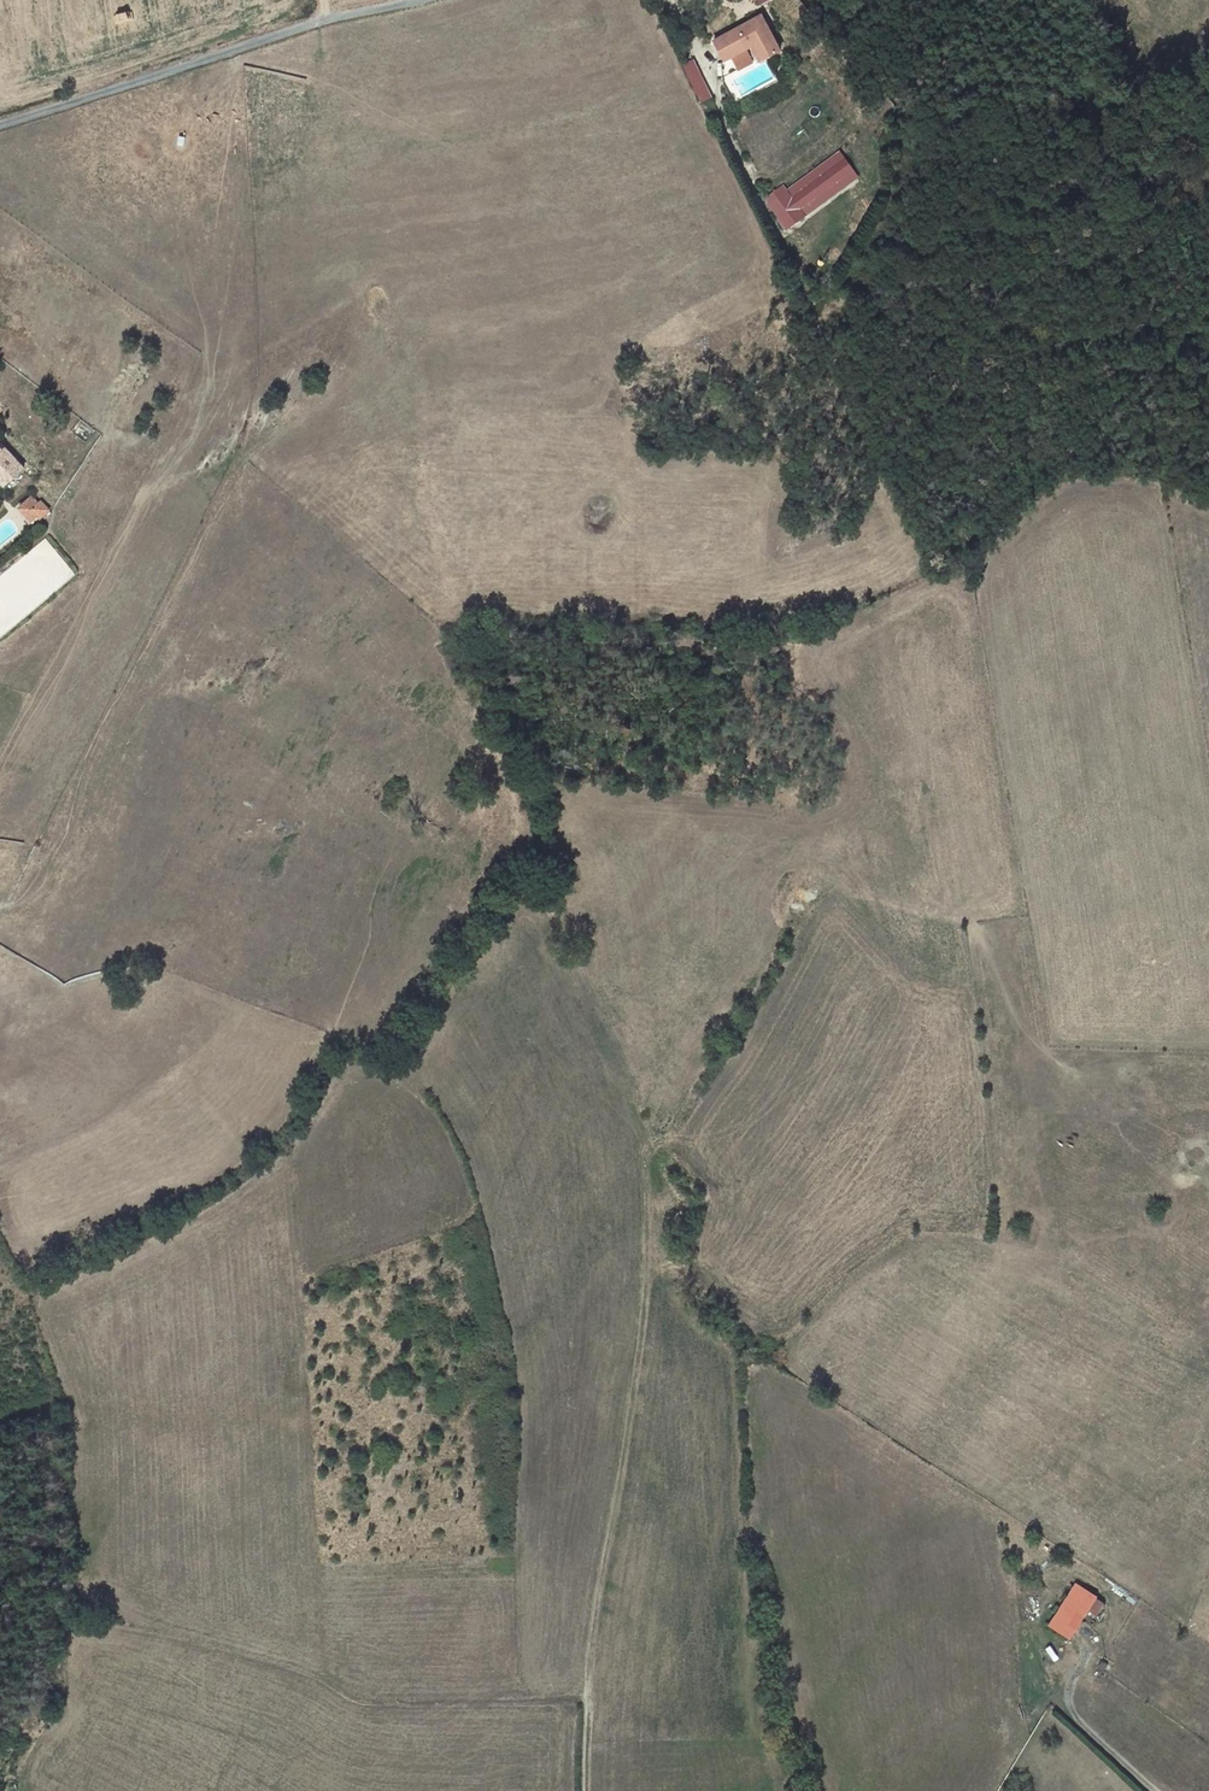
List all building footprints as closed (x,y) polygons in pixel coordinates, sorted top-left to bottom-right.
[(761,16),(712,39),(721,59),(730,55),(743,49),(750,46),(757,62),(778,53),(761,16)] [(743,49),(730,55),(736,68),(749,62),(743,49)] [(695,61),(685,66),(702,102),(712,97),(695,61)] [(769,204),(787,228),(857,176),(840,152),(787,190),(783,185),(768,197),(769,204)] [(859,196),(868,191),(862,181),(854,186),(859,196)] [(10,450),(1,440),(0,441),(0,444),(7,452),(10,450)] [(19,477),(27,470),(10,450),(7,452),(0,444),(0,488),(7,482),(16,473),(19,477)] [(7,482),(10,485),(19,477),(16,473),(7,482)] [(39,496),(25,509),(36,522),(44,516),(45,517),(55,509),(48,501),(45,503),(39,496)] [(141,968),(128,978),(135,988),(148,978),(141,968)] [(1091,1611),(1098,1615),(1107,1601),(1077,1582),(1049,1625),(1072,1639),(1091,1611)]
